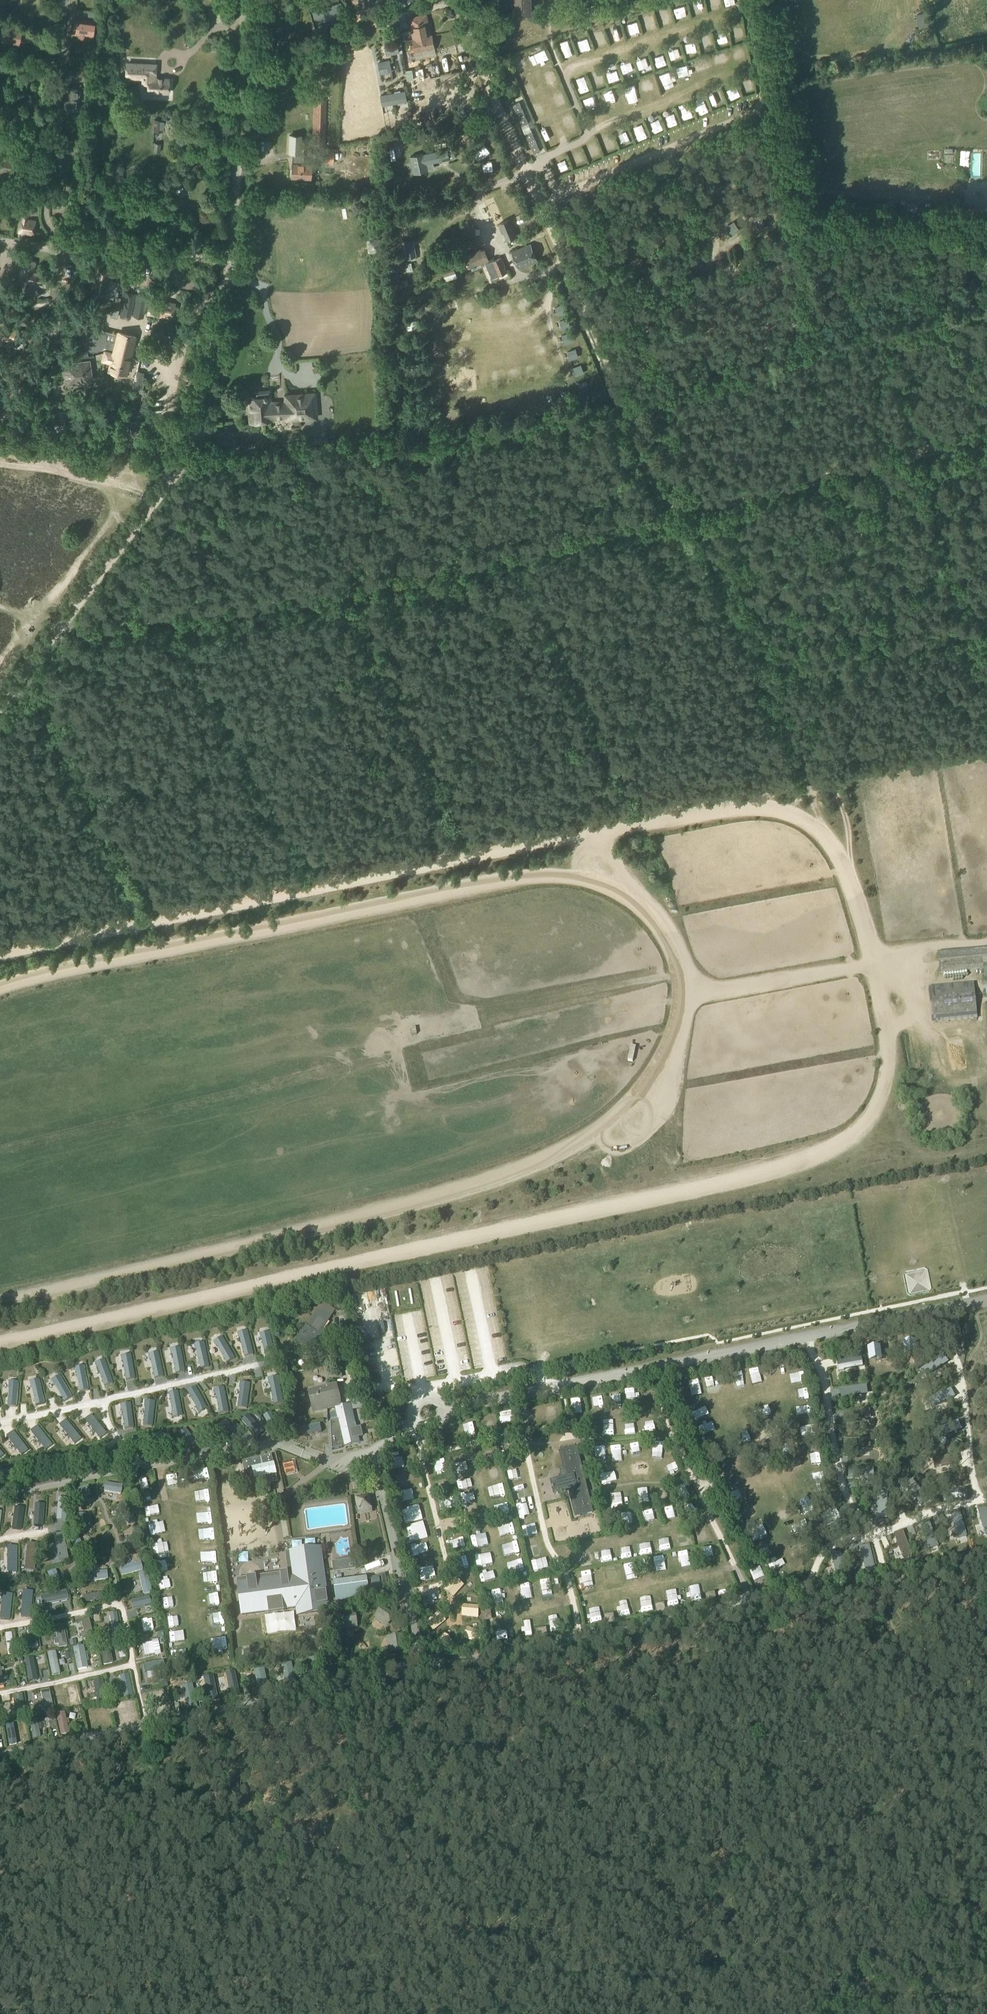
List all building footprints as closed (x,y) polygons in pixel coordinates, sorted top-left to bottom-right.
[(501,2),(515,1),(515,10),(530,10),(530,0),(501,0),(501,2)] [(571,10),(569,1),(561,3),(563,11),(571,10)] [(340,3),(313,12),(316,23),(344,14),(340,3)] [(639,13),(642,23),(652,21),(649,10),(639,13)] [(415,19),(409,20),(413,39),(412,39),(413,45),(410,45),(411,52),(414,52),(434,49),(431,35),(428,21),(426,14),(415,16),(415,19)] [(623,30),(631,28),(628,17),(620,19),(623,30)] [(93,21),(74,19),(73,33),(78,34),(78,36),(85,37),(85,35),(91,35),(93,21)] [(0,25),(0,43),(19,46),(22,28),(10,27),(11,23),(0,22),(0,25)] [(606,34),(615,32),(613,22),(605,24),(606,34)] [(738,22),(728,24),(731,34),(741,31),(738,22)] [(714,25),(714,34),(724,33),(723,24),(714,25)] [(589,30),(592,39),(600,37),(597,27),(589,30)] [(575,46),(585,44),(582,33),(572,36),(575,46)] [(397,36),(383,39),(383,40),(385,40),(386,44),(384,45),(386,55),(388,55),(399,53),(397,42),(402,41),(401,36),(399,36),(399,35),(397,35),(397,36)] [(682,49),(691,45),(688,36),(679,40),(682,49)] [(559,52),(569,49),(565,38),(556,41),(559,52)] [(738,40),(730,42),(732,52),(741,50),(738,40)] [(665,43),(668,55),(679,52),(676,41),(665,43)] [(896,53),(899,46),(893,43),(890,49),(896,53)] [(542,45),(530,49),(534,58),(545,54),(542,45)] [(723,45),(714,48),(717,57),(726,54),(723,45)] [(650,49),(651,58),(662,58),(661,48),(650,49)] [(375,62),(387,59),(385,53),(374,55),(375,62)] [(636,57),(637,66),(646,65),(645,55),(636,57)] [(628,56),(619,60),(623,70),(632,67),(628,56)] [(80,60),(78,75),(86,75),(88,61),(80,60)] [(389,61),(378,63),(380,74),(391,72),(389,61)] [(125,64),(125,79),(141,80),(141,93),(169,95),(169,78),(164,78),(164,80),(156,80),(156,78),(154,78),(154,72),(155,72),(155,64),(125,64)] [(657,77),(667,74),(664,64),(654,67),(657,77)] [(571,74),(575,86),(586,82),(581,70),(571,74)] [(610,83),(612,91),(618,89),(616,81),(610,83)] [(558,84),(548,86),(550,97),(560,94),(558,84)] [(592,87),(595,97),(605,94),(602,84),(592,87)] [(67,88),(65,108),(76,109),(79,89),(67,88)] [(709,100),(719,97),(716,88),(707,90),(709,100)] [(404,91),(380,96),(382,106),(406,101),(404,91)] [(312,94),(311,145),(324,145),(326,94),(312,94)] [(701,97),(693,99),(695,108),(703,106),(701,97)] [(519,102),(513,104),(531,148),(527,150),(529,154),(533,152),(534,154),(539,152),(519,102)] [(679,103),(674,105),(677,115),(682,114),(679,103)] [(670,116),(666,108),(659,112),(662,119),(670,116)] [(654,111),(645,115),(650,123),(658,119),(654,111)] [(154,120),(154,129),(162,130),(162,120),(154,120)] [(622,124),(617,126),(623,137),(627,135),(622,124)] [(10,125),(9,144),(20,145),(21,126),(10,125)] [(538,127),(540,137),(549,135),(547,125),(538,127)] [(288,135),(287,153),(291,153),(290,177),(310,178),(310,163),(302,163),(299,163),(300,135),(288,135)] [(453,148),(410,156),(413,173),(433,170),(431,162),(455,157),(453,148)] [(324,149),(324,165),(334,165),(334,149),(324,149)] [(18,175),(20,163),(0,160),(0,172),(18,175)] [(150,172),(149,181),(158,182),(159,173),(150,172)] [(415,207),(417,215),(425,213),(423,205),(415,207)] [(902,206),(902,212),(907,213),(907,216),(915,217),(915,213),(907,213),(908,207),(902,206)] [(762,211),(756,212),(759,229),(765,228),(762,211)] [(21,212),(18,236),(23,236),(23,233),(33,234),(35,220),(27,219),(28,213),(21,212)] [(730,215),(720,220),(723,225),(733,220),(730,215)] [(509,219),(499,223),(506,241),(516,236),(509,219)] [(734,221),(725,227),(731,236),(740,229),(734,221)] [(475,227),(461,229),(462,238),(476,237),(475,227)] [(367,241),(367,253),(368,254),(369,254),(380,253),(381,253),(382,253),(382,252),(381,240),(381,239),(380,239),(379,239),(368,239),(367,240),(367,241)] [(412,242),(403,244),(406,258),(407,258),(408,261),(415,259),(415,256),(412,242)] [(530,244),(511,252),(518,268),(537,261),(530,244)] [(483,249),(463,257),(468,268),(484,261),(491,278),(507,272),(501,258),(489,263),(483,249)] [(461,252),(449,255),(451,263),(464,259),(461,252)] [(440,269),(449,266),(447,259),(438,262),(440,269)] [(23,261),(18,293),(29,295),(31,284),(51,288),(53,277),(33,273),(35,263),(23,261)] [(417,261),(405,263),(406,271),(419,269),(417,261)] [(96,266),(91,293),(104,295),(109,269),(96,266)] [(452,266),(441,269),(444,278),(455,274),(452,266)] [(398,273),(390,275),(392,288),(401,287),(400,280),(398,273)] [(407,279),(400,280),(401,287),(408,286),(407,279)] [(124,291),(120,316),(130,318),(134,293),(124,291)] [(136,292),(132,314),(143,316),(147,294),(136,292)] [(519,302),(523,296),(517,292),(514,298),(519,302)] [(458,295),(458,305),(468,306),(468,296),(458,295)] [(112,307),(110,316),(117,317),(121,297),(116,296),(113,308),(112,307)] [(495,298),(498,308),(506,306),(504,296),(495,298)] [(150,297),(146,314),(173,319),(176,302),(150,297)] [(402,308),(402,298),(391,297),(391,307),(402,308)] [(427,303),(429,311),(439,309),(437,300),(427,303)] [(477,301),(477,311),(487,310),(487,300),(477,301)] [(563,304),(555,307),(558,317),(567,314),(563,304)] [(45,319),(44,326),(49,326),(48,337),(62,339),(64,322),(45,319)] [(567,319),(559,321),(563,331),(571,328),(567,319)] [(1,341),(2,337),(26,340),(27,329),(3,326),(4,321),(0,321),(0,341),(1,341)] [(459,333),(460,324),(450,324),(450,332),(459,333)] [(136,336),(117,332),(115,341),(104,339),(104,336),(101,331),(96,328),(90,328),(85,331),(83,336),(83,342),(86,346),(90,349),(96,349),(101,346),(103,343),(114,346),(113,350),(106,348),(102,361),(109,363),(107,370),(126,375),(136,336)] [(570,332),(561,335),(564,345),(573,342),(570,332)] [(530,341),(532,348),(540,345),(538,339),(530,341)] [(451,343),(452,354),(461,353),(461,343),(451,343)] [(575,348),(567,351),(570,361),(579,358),(575,348)] [(89,358),(60,362),(63,384),(75,382),(75,383),(77,384),(80,384),(81,383),(81,382),(92,380),(89,358)] [(581,364),(572,367),(575,377),(584,374),(581,364)] [(476,368),(477,376),(485,375),(484,366),(476,368)] [(136,372),(134,380),(142,382),(144,375),(136,372)] [(134,380),(132,390),(141,392),(144,383),(142,382),(134,380)] [(586,381),(577,383),(580,393),(589,390),(586,381)] [(569,388),(559,391),(562,400),(572,397),(569,388)] [(250,409),(248,409),(249,421),(271,420),(319,416),(318,395),(283,397),(283,400),(270,401),(269,390),(252,391),(253,396),(250,397),(250,409)] [(555,392),(545,395),(548,404),(558,401),(555,392)] [(59,411),(57,424),(69,426),(71,413),(59,411)] [(126,420),(123,434),(136,436),(138,422),(126,420)] [(937,953),(939,974),(983,970),(986,997),(986,948),(937,953)] [(974,983),(928,987),(931,1024),(977,1019),(974,983)] [(625,1055),(629,1056),(634,1041),(629,1040),(625,1055)] [(307,1326),(297,1341),(309,1349),(311,1345),(316,1348),(325,1334),(320,1331),(332,1314),(323,1308),(309,1328),(307,1326)] [(941,1339),(960,1335),(958,1326),(934,1331),(935,1334),(934,1335),(935,1341),(942,1340),(941,1339)] [(253,1355),(248,1333),(244,1334),(243,1333),(238,1334),(239,1340),(240,1340),(244,1357),(253,1355)] [(274,1357),(270,1334),(266,1335),(266,1334),(260,1335),(261,1341),(262,1341),(266,1359),(274,1357)] [(234,1359),(223,1339),(219,1341),(219,1340),(213,1343),(217,1349),(217,1348),(226,1364),(234,1359)] [(916,1355),(915,1341),(904,1342),(905,1355),(916,1355)] [(208,1367),(204,1345),(200,1346),(199,1345),(194,1346),(195,1352),(196,1351),(199,1369),(208,1367)] [(881,1361),(879,1348),(868,1349),(870,1362),(881,1361)] [(184,1372),(180,1350),(176,1351),(175,1350),(170,1351),(171,1357),(172,1356),(175,1374),(184,1372)] [(163,1377),(158,1355),(154,1355),(154,1354),(148,1356),(149,1362),(150,1361),(154,1379),(163,1377)] [(947,1363),(942,1356),(920,1372),(921,1372),(922,1371),(927,1378),(929,1377),(928,1376),(932,1373),(933,1374),(947,1363)] [(134,1380),(130,1357),(126,1358),(126,1357),(120,1358),(121,1364),(122,1363),(125,1381),(134,1380)] [(861,1359),(838,1363),(839,1366),(838,1367),(839,1373),(844,1372),(844,1371),(862,1368),(861,1359)] [(112,1384),(104,1362),(101,1364),(100,1363),(95,1365),(97,1370),(98,1370),(104,1387),(112,1384)] [(285,1362),(278,1364),(281,1376),(288,1374),(285,1362)] [(339,1364),(323,1368),(327,1382),(342,1378),(339,1364)] [(799,1366),(790,1368),(792,1379),(801,1377),(799,1366)] [(88,1391),(83,1368),(79,1369),(79,1368),(73,1369),(74,1375),(75,1375),(79,1393),(88,1391)] [(730,1369),(731,1379),(741,1377),(740,1368),(730,1369)] [(700,1374),(703,1384),(711,1382),(709,1372),(700,1374)] [(71,1398),(59,1378),(56,1380),(55,1379),(50,1382),(53,1387),(54,1387),(63,1402),(71,1398)] [(283,1403),(278,1380),(274,1381),(274,1380),(268,1381),(269,1387),(270,1387),(274,1405),(283,1403)] [(43,1405),(39,1382),(35,1383),(34,1382),(29,1383),(30,1389),(31,1389),(34,1407),(43,1405)] [(803,1382),(793,1384),(795,1394),(806,1392),(803,1382)] [(16,1407),(18,1384),(14,1384),(14,1383),(8,1383),(7,1389),(8,1389),(7,1407),(16,1407)] [(622,1383),(623,1393),(633,1392),(633,1383),(622,1383)] [(247,1409),(250,1386),(246,1386),(246,1385),(240,1384),(239,1390),(240,1390),(238,1408),(247,1409)] [(336,1385),(307,1392),(311,1409),(313,1414),(334,1409),(336,1419),(329,1421),(332,1450),(342,1447),(341,1445),(342,1444),(359,1441),(357,1434),(357,1432),(362,1431),(357,1409),(355,1404),(352,1405),(341,1407),(340,1402),(336,1385)] [(866,1387),(839,1390),(841,1399),(858,1397),(858,1396),(863,1395),(863,1396),(866,1396),(864,1388),(866,1387)] [(349,1392),(352,1405),(355,1404),(357,1409),(370,1406),(366,1388),(349,1392)] [(203,1410),(206,1408),(195,1389),(187,1393),(196,1409),(195,1409),(198,1414),(203,1411),(203,1410)] [(228,1412),(224,1390),(220,1391),(220,1390),(214,1391),(215,1397),(216,1397),(220,1414),(228,1412)] [(954,1398),(950,1390),(926,1402),(928,1402),(932,1409),(933,1408),(933,1407),(938,1405),(938,1406),(954,1398)] [(568,1405),(579,1403),(577,1392),(566,1394),(568,1405)] [(177,1416),(181,1416),(177,1393),(168,1395),(172,1412),(171,1413),(172,1418),(178,1417),(177,1416)] [(549,1409),(549,1399),(537,1399),(537,1410),(549,1409)] [(755,1402),(757,1412),(767,1409),(765,1400),(755,1402)] [(152,1428),(154,1405),(150,1404),(150,1403),(144,1403),(143,1409),(144,1409),(143,1427),(152,1428)] [(133,1429),(130,1406),(126,1407),(126,1406),(120,1406),(121,1412),(122,1412),(124,1430),(133,1429)] [(869,1411),(843,1415),(844,1424),(861,1422),(861,1421),(867,1420),(867,1421),(869,1421),(868,1412),(869,1412),(869,1411)] [(269,1429),(276,1425),(270,1414),(263,1418),(269,1429)] [(464,1414),(456,1415),(457,1425),(465,1424),(464,1414)] [(620,1415),(621,1430),(630,1429),(629,1414),(620,1415)] [(643,1415),(643,1425),(652,1425),(652,1415),(643,1415)] [(91,1416),(84,1422),(99,1440),(106,1434),(91,1416)] [(248,1416),(242,1422),(257,1439),(263,1433),(248,1416)] [(604,1416),(594,1417),(595,1432),(605,1431),(604,1416)] [(80,1439),(65,1421),(59,1427),(73,1445),(80,1439)] [(225,1421),(219,1427),(235,1443),(241,1437),(225,1421)] [(961,1431),(957,1422),(933,1432),(933,1433),(934,1432),(937,1440),(939,1439),(939,1438),(944,1436),(945,1437),(961,1431)] [(204,1426),(198,1431),(206,1441),(212,1436),(204,1426)] [(52,1445),(37,1427),(30,1433),(45,1451),(52,1445)] [(184,1431),(178,1436),(186,1445),(192,1440),(184,1431)] [(28,1450),(13,1432),(6,1438),(21,1456),(28,1450)] [(159,1434),(153,1439),(162,1448),(168,1443),(159,1434)] [(712,1436),(702,1440),(707,1450),(717,1445),(712,1436)] [(138,1438),(131,1444),(140,1453),(146,1448),(138,1438)] [(870,1441),(843,1441),(843,1450),(861,1450),(861,1449),(866,1449),(866,1450),(868,1450),(868,1441),(870,1441)] [(568,1478),(551,1482),(552,1487),(551,1488),(552,1490),(553,1490),(554,1494),(571,1490),(573,1496),(570,1496),(575,1518),(592,1513),(576,1447),(559,1451),(564,1473),(567,1472),(568,1478)] [(100,1462),(105,1456),(94,1448),(90,1455),(100,1462)] [(756,1450),(758,1464),(766,1463),(765,1449),(756,1450)] [(227,1469),(236,1468),(235,1451),(225,1452),(227,1469)] [(397,1451),(388,1452),(389,1463),(398,1462),(397,1451)] [(655,1458),(658,1466),(663,1464),(664,1467),(674,1463),(670,1452),(655,1458)] [(69,1453),(64,1460),(74,1468),(79,1461),(69,1453)] [(277,1483),(271,1456),(242,1463),(248,1488),(257,1486),(257,1487),(277,1483)] [(447,1460),(453,1466),(457,1462),(452,1456),(447,1460)] [(440,1457),(430,1461),(433,1469),(443,1466),(440,1457)] [(932,1462),(934,1470),(957,1465),(956,1457),(932,1462)] [(43,1458),(38,1464),(48,1472),(53,1466),(43,1458)] [(504,1475),(518,1470),(515,1459),(501,1463),(504,1475)] [(486,1462),(488,1471),(497,1470),(496,1460),(486,1462)] [(189,1476),(199,1474),(197,1461),(187,1463),(189,1476)] [(20,1463),(14,1469),(23,1478),(29,1472),(20,1463)] [(806,1467),(806,1475),(820,1474),(820,1466),(806,1467)] [(159,1470),(162,1484),(171,1483),(169,1468),(159,1470)] [(393,1482),(404,1479),(401,1468),(390,1470),(393,1482)] [(445,1473),(435,1474),(436,1483),(446,1482),(445,1473)] [(455,1486),(463,1483),(460,1473),(452,1475),(455,1486)] [(132,1486),(140,1484),(139,1477),(130,1478),(132,1486)] [(490,1490),(501,1487),(498,1478),(488,1480),(490,1490)] [(509,1494),(523,1491),(521,1480),(507,1483),(509,1494)] [(921,1508),(928,1502),(911,1481),(911,1482),(912,1483),(905,1488),(906,1490),(907,1489),(911,1494),(910,1494),(921,1508)] [(205,1484),(194,1485),(195,1496),(205,1495),(205,1484)] [(121,1487),(105,1485),(104,1492),(120,1494),(121,1487)] [(653,1496),(663,1496),(662,1486),(652,1486),(653,1496)] [(87,1488),(71,1494),(74,1501),(90,1495),(87,1488)] [(966,1489),(942,1494),(944,1503),(968,1498),(966,1489)] [(437,1494),(440,1504),(450,1502),(447,1491),(437,1494)] [(457,1493),(458,1503),(467,1501),(465,1492),(457,1493)] [(877,1521),(886,1521),(886,1494),(886,1496),(877,1496),(877,1498),(878,1498),(878,1503),(877,1503),(877,1521)] [(155,1496),(140,1500),(142,1510),(157,1507),(155,1496)] [(503,1497),(493,1499),(495,1509),(505,1508),(503,1497)] [(681,1499),(684,1513),(693,1511),(690,1497),(681,1499)] [(370,1498),(355,1501),(358,1515),(373,1512),(370,1498)] [(768,1504),(772,1514),(785,1509),(781,1499),(768,1504)] [(66,1500),(57,1500),(56,1520),(65,1520),(66,1500)] [(514,1513),(525,1510),(522,1501),(511,1504),(514,1513)] [(206,1503),(192,1505),(193,1517),(208,1515),(206,1503)] [(642,1504),(644,1518),(652,1517),(650,1503),(642,1504)] [(134,1521),(123,1504),(117,1507),(128,1525),(134,1521)] [(42,1506),(34,1506),(33,1526),(41,1526),(42,1506)] [(401,1517),(416,1515),(415,1507),(400,1509),(401,1517)] [(830,1519),(837,1514),(833,1508),(826,1513),(830,1519)] [(23,1510),(14,1509),(12,1529),(21,1530),(23,1510)] [(986,1509),(978,1511),(983,1528),(984,1528),(985,1533),(984,1533),(985,1535),(986,1535),(986,1509)] [(967,1538),(960,1512),(951,1515),(956,1532),(957,1531),(958,1537),(957,1537),(958,1539),(966,1537),(967,1538)] [(77,1515),(78,1532),(86,1532),(85,1515),(77,1515)] [(145,1528),(160,1526),(158,1515),(143,1518),(145,1528)] [(515,1519),(518,1528),(532,1524),(530,1515),(515,1519)] [(791,1517),(794,1527),(803,1525),(801,1515),(791,1517)] [(199,1523),(199,1534),(210,1534),(210,1522),(199,1523)] [(406,1533),(414,1532),(413,1522),(405,1522),(406,1533)] [(497,1532),(511,1530),(510,1522),(496,1524),(497,1532)] [(938,1548),(929,1523),(920,1526),(926,1543),(927,1542),(929,1547),(928,1548),(929,1550),(937,1547),(938,1548)] [(690,1529),(693,1538),(700,1535),(697,1527),(690,1529)] [(161,1532),(146,1536),(149,1548),(164,1544),(161,1532)] [(447,1532),(447,1542),(461,1541),(460,1532),(447,1532)] [(467,1543),(477,1542),(476,1532),(466,1534),(467,1543)] [(912,1558),(903,1533),(894,1536),(900,1552),(901,1552),(903,1557),(902,1557),(903,1559),(911,1557),(911,1558),(912,1558)] [(67,1561),(62,1535),(53,1537),(57,1554),(58,1554),(59,1559),(58,1559),(58,1561),(67,1559),(67,1561)] [(538,1547),(536,1536),(521,1539),(523,1550),(538,1547)] [(760,1538),(751,1542),(756,1551),(764,1547),(760,1538)] [(88,1557),(79,1539),(72,1542),(81,1561),(88,1557)] [(617,1551),(626,1550),(626,1540),(617,1541),(617,1551)] [(34,1572),(36,1546),(27,1545),(26,1563),(27,1563),(26,1568),(25,1568),(25,1570),(34,1571),(34,1572)] [(686,1557),(684,1546),(674,1547),(676,1558),(686,1557)] [(463,1547),(453,1549),(455,1560),(465,1559),(463,1547)] [(876,1573),(869,1547),(861,1549),(865,1566),(866,1566),(868,1571),(867,1572),(867,1574),(876,1571),(876,1573)] [(16,1575),(16,1548),(7,1548),(7,1565),(8,1565),(8,1571),(7,1571),(7,1573),(15,1573),(15,1575),(16,1575)] [(579,1551),(581,1560),(590,1558),(588,1549),(579,1551)] [(654,1552),(657,1563),(667,1560),(664,1550),(654,1552)] [(153,1565),(162,1563),(160,1554),(151,1555),(153,1565)] [(510,1567),(519,1565),(517,1554),(508,1556),(510,1567)] [(635,1555),(635,1564),(646,1563),(645,1554),(635,1555)] [(846,1581),(841,1555),(832,1556),(835,1574),(836,1573),(837,1579),(836,1579),(837,1581),(845,1579),(846,1581)] [(795,1566),(804,1565),(803,1556),(794,1556),(795,1566)] [(294,1577),(239,1584),(244,1617),(298,1609),(299,1616),(330,1612),(322,1557),(292,1561),(294,1577)] [(357,1558),(334,1559),(335,1570),(358,1569),(357,1558)] [(618,1558),(619,1572),(627,1571),(627,1558),(618,1558)] [(590,1561),(577,1562),(577,1569),(591,1567),(590,1561)] [(612,1561),(601,1562),(602,1572),(612,1572),(612,1561)] [(414,1573),(424,1572),(423,1562),(413,1563),(414,1573)] [(139,1563),(120,1568),(121,1576),(141,1570),(139,1563)] [(742,1567),(745,1577),(755,1574),(753,1564),(742,1567)] [(214,1566),(199,1566),(199,1578),(215,1577),(214,1566)] [(452,1572),(456,1582),(470,1578),(467,1567),(452,1572)] [(48,1574),(54,1590),(61,1587),(55,1571),(48,1574)] [(551,1571),(541,1574),(543,1583),(553,1581),(551,1571)] [(106,1573),(86,1574),(86,1582),(107,1580),(106,1573)] [(150,1593),(146,1573),(138,1575),(143,1595),(150,1593)] [(157,1585),(166,1582),(164,1573),(154,1575),(157,1585)] [(521,1587),(528,1587),(528,1576),(520,1577),(521,1587)] [(720,1588),(729,1585),(726,1577),(717,1580),(720,1588)] [(696,1590),(706,1588),(704,1578),(694,1579),(696,1590)] [(512,1579),(502,1582),(505,1591),(514,1589),(512,1579)] [(480,1587),(483,1597),(494,1594),(491,1584),(480,1587)] [(348,1602),(346,1586),(336,1588),(338,1604),(348,1602)] [(475,1588),(465,1591),(467,1600),(477,1597),(475,1588)] [(200,1590),(200,1598),(215,1597),(214,1589),(200,1590)] [(21,1618),(30,1619),(32,1592),(31,1593),(23,1593),(23,1595),(24,1595),(23,1600),(22,1600),(21,1618)] [(65,1592),(40,1597),(42,1605),(67,1600),(65,1592)] [(107,1593),(83,1598),(84,1605),(108,1600),(107,1593)] [(620,1596),(622,1606),(636,1603),(634,1594),(620,1596)] [(647,1594),(640,1596),(641,1602),(649,1599),(647,1594)] [(0,1621),(10,1622),(11,1595),(11,1597),(2,1596),(2,1598),(3,1598),(3,1604),(2,1604),(0,1621)] [(614,1595),(605,1597),(608,1609),(617,1607),(614,1595)] [(430,1597),(420,1600),(423,1611),(434,1608),(430,1597)] [(149,1607),(148,1599),(135,1602),(137,1610),(149,1607)] [(374,1613),(385,1612),(384,1600),(373,1602),(374,1613)] [(583,1604),(586,1614),(598,1611),(595,1601),(583,1604)] [(219,1616),(218,1608),(208,1608),(209,1617),(219,1616)] [(511,1628),(522,1627),(522,1611),(511,1612),(511,1628)] [(148,1612),(137,1613),(139,1626),(149,1625),(148,1612)] [(115,1613),(109,1614),(113,1634),(119,1632),(115,1613)] [(543,1615),(534,1615),(534,1625),(543,1624),(543,1615)] [(81,1620),(84,1633),(81,1633),(82,1640),(85,1639),(86,1643),(93,1641),(89,1619),(81,1620)] [(496,1619),(484,1620),(485,1631),(497,1630),(496,1619)] [(478,1622),(467,1622),(467,1632),(478,1631),(478,1622)] [(55,1627),(57,1639),(54,1639),(55,1645),(58,1644),(59,1647),(66,1646),(62,1625),(55,1627)] [(27,1628),(29,1641),(26,1642),(27,1648),(30,1647),(30,1649),(37,1647),(34,1627),(27,1628)] [(212,1643),(222,1641),(221,1630),(210,1632),(212,1643)] [(11,1633),(5,1634),(8,1654),(13,1654),(11,1633)] [(140,1650),(155,1647),(153,1636),(138,1638),(140,1650)] [(396,1649),(395,1639),(385,1639),(386,1649),(396,1649)] [(108,1640),(99,1642),(104,1665),(112,1663),(108,1640)] [(86,1653),(83,1653),(82,1646),(73,1648),(77,1670),(87,1668),(85,1662),(88,1661),(86,1653)] [(55,1651),(47,1652),(52,1676),(60,1674),(55,1651)] [(167,1661),(179,1661),(178,1652),(167,1652),(167,1661)] [(157,1670),(158,1656),(135,1655),(135,1669),(157,1670)] [(32,1657),(24,1658),(28,1681),(36,1679),(32,1657)] [(297,1685),(292,1662),(282,1664),(287,1687),(297,1685)] [(269,1691),(265,1668),(255,1669),(259,1693),(269,1691)] [(239,1695),(234,1670),(226,1672),(230,1697),(239,1695)] [(132,1696),(127,1674),(120,1675),(124,1697),(132,1696)] [(217,1699),(212,1675),(204,1676),(208,1701),(217,1699)] [(97,1703),(106,1701),(101,1678),(93,1680),(95,1693),(93,1694),(94,1699),(96,1698),(97,1703)] [(73,1698),(72,1680),(64,1680),(64,1698),(73,1698)] [(197,1707),(192,1684),(182,1685),(187,1709),(197,1707)] [(40,1691),(43,1704),(40,1705),(41,1710),(44,1709),(45,1712),(53,1711),(48,1690),(40,1691)] [(21,1695),(13,1696),(16,1717),(24,1716),(21,1695)] [(119,1701),(112,1702),(116,1723),(123,1722),(119,1701)] [(125,1706),(128,1717),(134,1716),(131,1705),(125,1706)] [(68,1719),(65,1719),(64,1712),(57,1714),(61,1735),(68,1734),(66,1724),(68,1723),(68,1719)] [(40,1722),(37,1723),(36,1719),(29,1720),(32,1739),(39,1738),(38,1729),(41,1729),(40,1722)]
